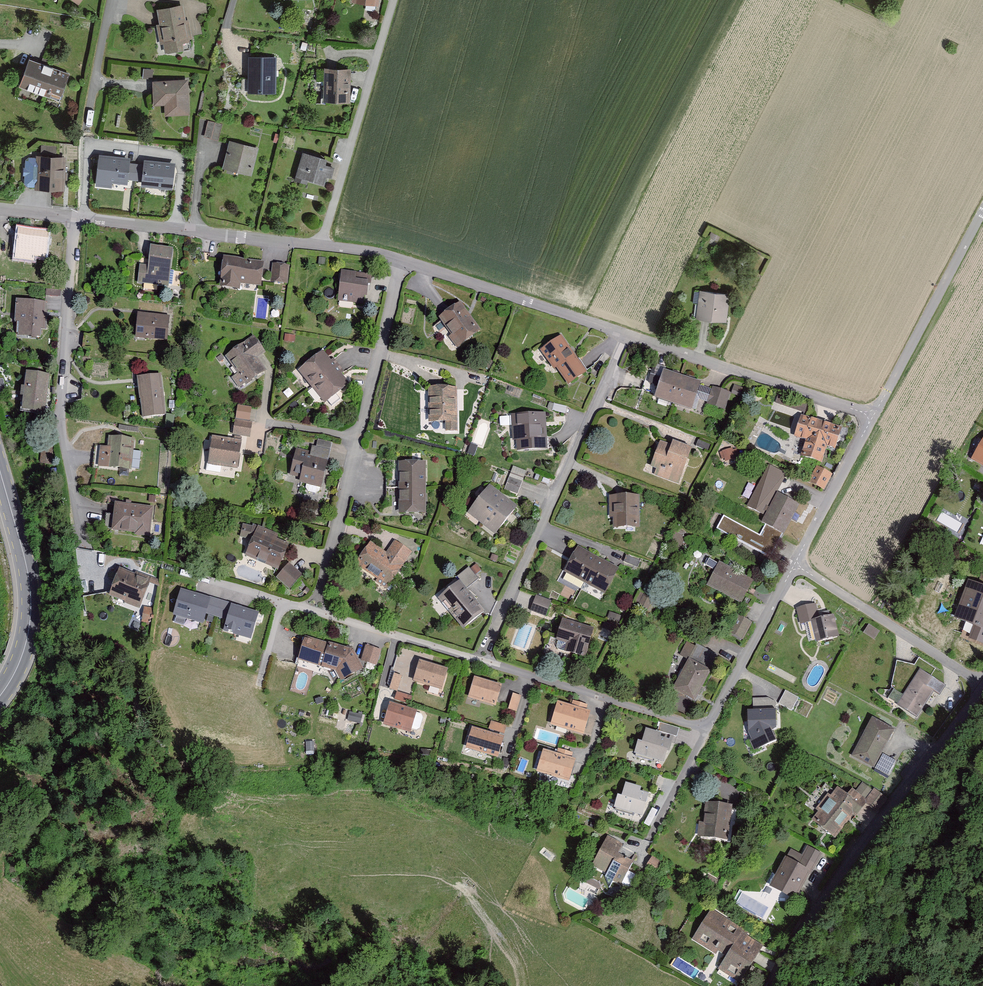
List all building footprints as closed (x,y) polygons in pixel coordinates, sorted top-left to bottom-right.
[(191,48),(183,4),(157,8),(164,53),(191,48)] [(70,73),(29,57),(19,86),(59,101),(70,73)] [(276,60),(249,59),(249,96),(275,96),(276,60)] [(350,68),(324,67),(323,102),(349,103),(350,68)] [(188,79),(153,80),(154,108),(164,107),(164,116),(189,115),(188,79)] [(204,137),(219,140),(223,124),(208,121),(204,137)] [(259,147),(230,139),(223,168),(251,175),(259,147)] [(334,158),(302,150),(295,180),(326,188),(334,158)] [(66,155),(37,153),(35,187),(64,188),(66,155)] [(130,157),(99,154),(95,185),(112,187),(112,182),(127,184),(128,178),(130,163),(130,157)] [(175,164),(144,160),(143,165),(141,180),(141,185),(172,189),(175,164)] [(137,164),(130,163),(128,178),(135,179),(137,164)] [(143,165),(137,164),(135,179),(141,180),(143,165)] [(48,232),(20,228),(16,259),(33,261),(34,253),(46,255),(48,232)] [(151,266),(139,265),(136,284),(169,288),(174,248),(153,245),(151,266)] [(264,261),(223,257),(220,287),(240,290),(240,283),(261,286),(264,261)] [(318,265),(326,266),(326,258),(319,257),(318,265)] [(272,263),(270,282),(287,284),(289,264),(272,263)] [(357,272),(342,271),(338,301),(364,304),(364,297),(367,297),(369,281),(356,279),(357,272)] [(729,293),(700,291),(697,318),(727,320),(729,293)] [(45,303),(20,300),(16,335),(41,337),(45,303)] [(463,303),(439,317),(456,347),(480,333),(463,303)] [(171,317),(138,314),(135,339),(168,342),(171,317)] [(284,341),(295,342),(295,336),(285,334),(284,341)] [(563,335),(543,347),(567,385),(587,373),(563,335)] [(254,338),(225,357),(245,388),(267,374),(257,358),(264,353),(254,338)] [(323,351),(294,373),(307,390),(321,408),(350,386),(323,351)] [(705,382),(665,369),(656,398),(696,410),(705,382)] [(51,374),(28,371),(22,408),(45,411),(51,374)] [(161,374),(137,377),(142,419),(165,416),(161,374)] [(731,394),(740,397),(743,387),(734,384),(731,394)] [(458,387),(430,387),(430,422),(446,422),(446,432),(459,432),(458,387)] [(712,387),(707,404),(725,410),(730,392),(712,387)] [(777,394),(773,407),(801,415),(807,403),(777,394)] [(250,421),(252,407),(237,405),(236,419),(250,421)] [(544,412),(514,414),(517,451),(546,449),(544,412)] [(844,428),(803,416),(797,436),(808,439),(803,457),(823,462),(828,446),(838,449),(844,428)] [(235,420),(233,435),(250,438),(252,422),(235,420)] [(970,458),(982,465),(982,435),(970,458)] [(242,441),(212,437),(208,465),(238,469),(242,441)] [(310,455),(328,460),(332,443),(318,439),(316,447),(312,446),(311,451),(310,455)] [(111,450),(97,448),(94,468),(130,473),(134,443),(112,440),(111,450)] [(692,451),(662,440),(650,473),(681,484),(692,451)] [(42,443),(39,463),(51,465),(54,444),(42,443)] [(311,451),(296,448),(290,475),(301,478),(300,483),(322,488),(329,460),(328,460),(310,455),(311,451)] [(426,461),(400,461),(399,513),(426,513),(426,461)] [(504,488),(518,493),(527,471),(513,465),(504,488)] [(786,474),(768,465),(747,507),(765,517),(762,523),(784,533),(799,504),(777,493),(786,474)] [(817,465),(807,480),(824,487),(831,474),(817,465)] [(519,506),(490,484),(469,513),(497,534),(519,506)] [(634,495),(610,495),(611,528),(635,528),(634,495)] [(154,509),(116,503),(112,531),(149,537),(154,509)] [(728,533),(733,522),(723,517),(718,528),(728,533)] [(258,527),(245,554),(278,569),(290,543),(258,527)] [(386,554),(370,542),(355,562),(387,585),(411,552),(396,541),(386,554)] [(578,548),(565,573),(604,594),(618,570),(578,548)] [(290,563),(275,577),(288,587),(301,574),(290,563)] [(476,563),(457,575),(467,587),(478,578),(476,573),(481,568),(476,563)] [(754,581),(722,563),(709,586),(742,604),(754,581)] [(151,578),(120,566),(109,595),(139,607),(151,578)] [(969,579),(953,617),(982,630),(982,585),(969,579)] [(484,611),(460,580),(439,597),(463,627),(484,611)] [(207,614),(212,598),(181,589),(173,615),(203,625),(207,614)] [(535,594),(529,609),(545,613),(551,600),(535,594)] [(207,614),(227,620),(231,605),(212,598),(207,614)] [(797,607),(801,621),(821,616),(816,602),(797,607)] [(259,613),(231,605),(227,620),(223,631),(251,640),(259,613)] [(736,613),(728,632),(742,639),(752,621),(736,613)] [(813,619),(818,643),(840,638),(834,614),(813,619)] [(595,630),(564,620),(558,640),(567,643),(565,649),(587,656),(595,630)] [(353,650),(304,637),(298,660),(336,671),(341,682),(364,669),(353,650)] [(365,644),(361,658),(376,664),(381,649),(365,644)] [(711,671),(691,660),(675,689),(696,700),(711,671)] [(448,670),(420,661),(413,682),(442,691),(448,670)] [(946,686),(919,668),(895,704),(916,718),(934,691),(940,695),(946,686)] [(389,689),(397,692),(402,676),(394,673),(389,689)] [(502,686),(475,678),(469,699),(496,707),(502,686)] [(780,704),(795,708),(798,695),(784,691),(780,704)] [(395,699),(410,704),(413,697),(397,692),(395,699)] [(513,694),(509,709),(517,712),(521,696),(513,694)] [(592,710),(559,701),(553,725),(586,733),(592,710)] [(418,711),(390,703),(384,726),(411,734),(412,729),(417,731),(420,728),(424,718),(422,714),(417,713),(418,711)] [(774,710),(750,710),(750,730),(756,748),(778,740),(774,729),(774,710)] [(348,722),(361,724),(363,715),(350,712),(348,722)] [(895,730),(873,718),(852,757),(874,769),(895,730)] [(491,721),(489,728),(505,733),(507,726),(491,721)] [(661,731),(647,727),(644,738),(637,736),(632,755),(666,764),(673,740),(660,736),(661,731)] [(505,738),(472,728),(466,749),(498,759),(505,738)] [(306,751),(314,751),(314,742),(306,742),(306,751)] [(578,758),(545,748),(539,771),(572,780),(578,758)] [(875,769),(889,776),(896,761),(883,754),(875,769)] [(641,787),(628,783),(625,795),(620,793),(616,809),(642,815),(648,794),(639,792),(641,787)] [(862,807),(839,786),(811,816),(835,838),(862,807)] [(864,802),(877,813),(888,799),(874,789),(864,802)] [(732,806),(708,803),(703,839),(727,842),(732,806)] [(638,854),(608,837),(591,868),(621,884),(638,854)] [(802,856),(791,850),(771,886),(796,901),(822,854),(807,846),(802,856)] [(652,855),(646,864),(657,871),(665,862),(652,855)] [(763,947),(713,913),(694,940),(725,961),(719,968),(738,982),(763,947)]
